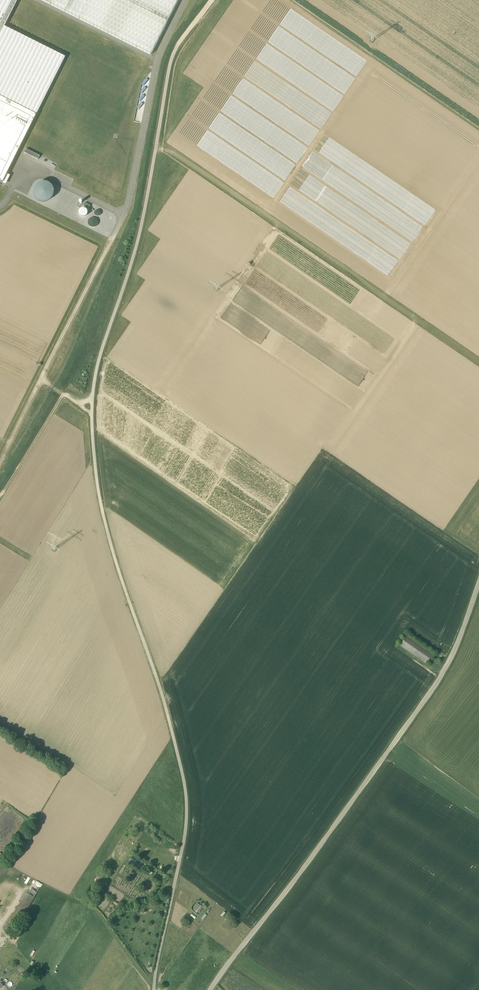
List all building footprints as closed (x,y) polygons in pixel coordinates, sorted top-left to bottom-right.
[(1,182),(1,181),(5,183),(8,177),(5,175),(63,57),(3,27),(17,0),(0,0),(0,182),(1,182)] [(150,54),(178,0),(42,0),(150,54)] [(26,149),(24,153),(38,160),(40,156),(33,153),(26,149)] [(46,201),(46,182),(32,182),(32,201),(46,201)] [(89,217),(89,226),(97,227),(98,218),(89,217)] [(407,635),(400,645),(426,664),(433,654),(407,635)] [(11,934),(34,897),(26,892),(2,929),(11,934)]
